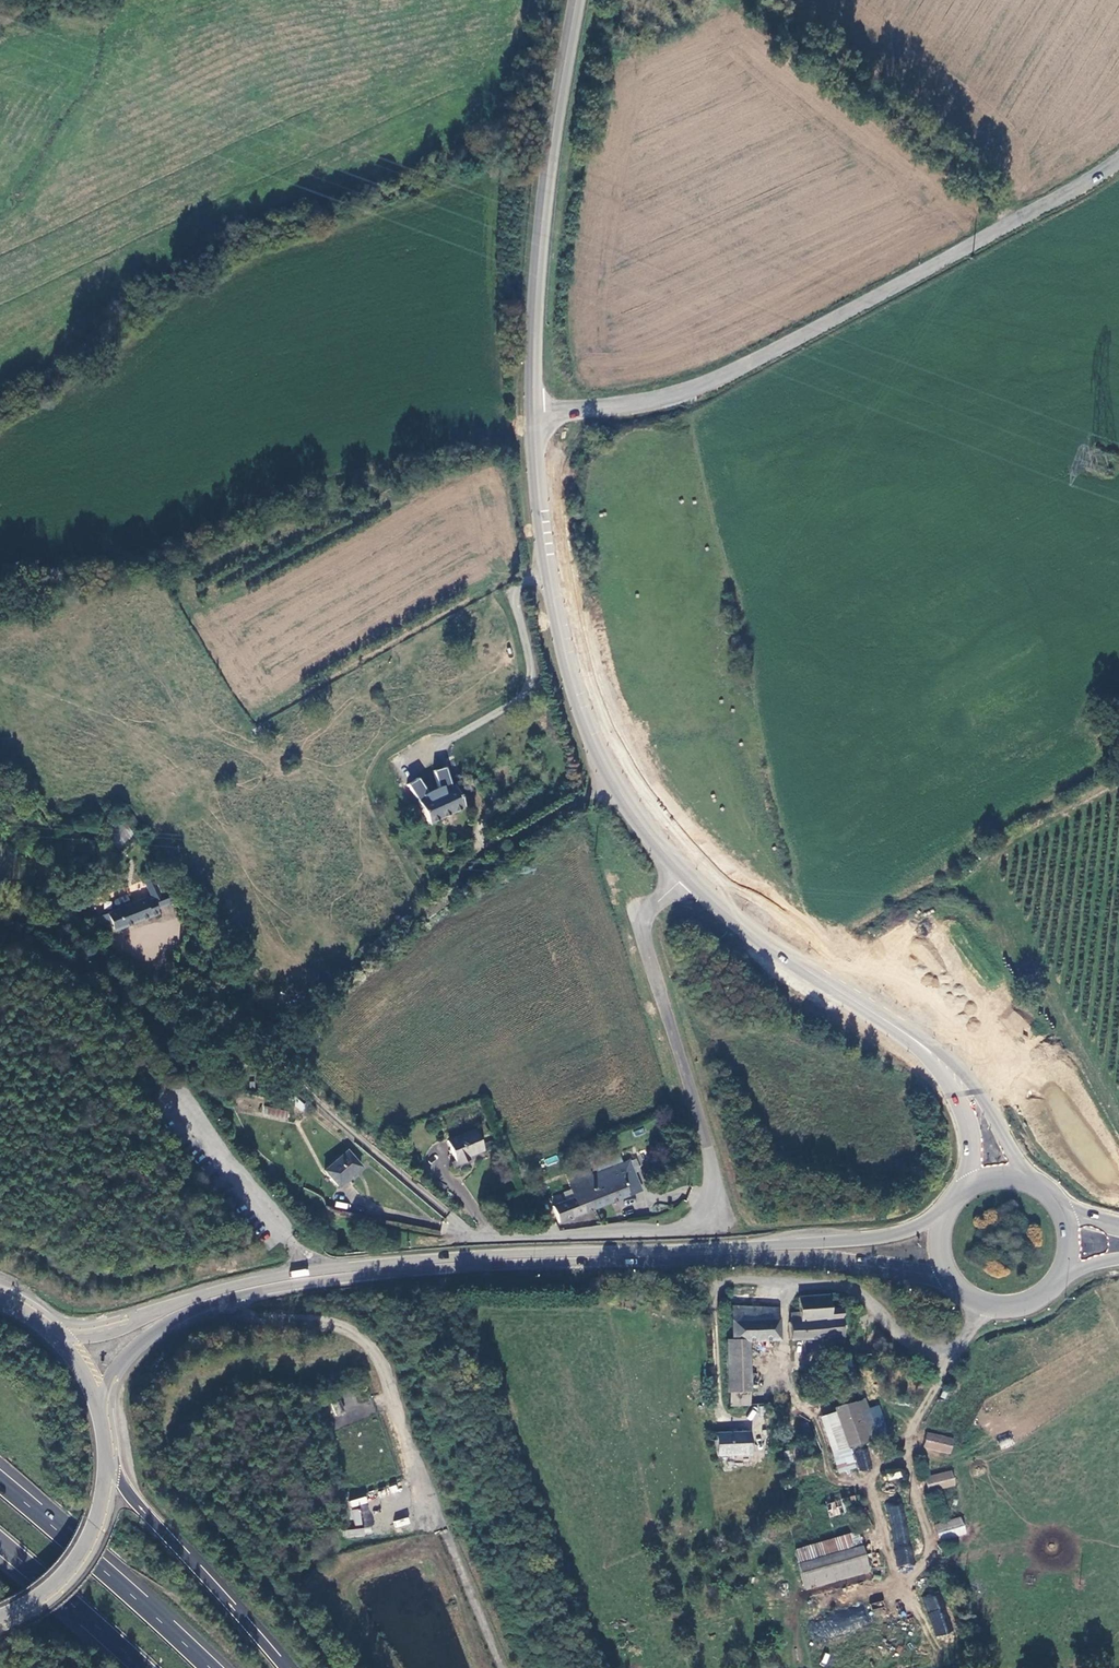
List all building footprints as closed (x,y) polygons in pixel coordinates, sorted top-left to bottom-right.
[(267,724),(256,731),(260,738),(271,732),(267,724)] [(463,808),(453,787),(418,802),(426,818),(429,824),(463,808)] [(418,802),(412,806),(418,821),(426,818),(418,802)] [(113,813),(99,817),(101,823),(115,820),(113,813)] [(132,904),(128,894),(114,899),(118,909),(97,916),(101,927),(111,924),(114,931),(160,914),(158,910),(174,904),(169,892),(162,894),(156,876),(147,880),(154,899),(147,902),(146,899),(132,904)] [(935,986),(937,977),(925,975),(923,983),(935,986)] [(292,1101),(309,1115),(312,1111),(295,1097),(292,1101)] [(286,1112),(266,1108),(265,1116),(284,1119),(286,1112)] [(447,1141),(455,1162),(456,1164),(469,1160),(468,1157),(484,1151),(475,1130),(447,1141)] [(360,1166),(348,1152),(326,1171),(338,1186),(360,1166)] [(574,1197),(553,1205),(561,1222),(641,1191),(630,1161),(570,1185),(574,1197)] [(235,1204),(228,1197),(225,1201),(231,1208),(235,1204)] [(829,1308),(827,1295),(797,1296),(797,1310),(794,1310),(795,1319),(790,1320),(789,1320),(790,1339),(843,1336),(841,1307),(829,1308)] [(777,1308),(730,1308),(731,1340),(725,1340),(727,1393),(728,1393),(747,1392),(749,1392),(748,1339),(779,1338),(777,1308)] [(849,1368),(845,1355),(831,1360),(834,1367),(827,1370),(830,1377),(836,1375),(836,1373),(849,1368)] [(852,1373),(829,1380),(832,1388),(854,1381),(852,1373)] [(748,1406),(747,1392),(728,1393),(729,1407),(748,1406)] [(874,1438),(862,1400),(833,1408),(834,1411),(819,1416),(830,1450),(874,1438)] [(340,1402),(332,1405),(335,1416),(344,1413),(340,1402)] [(923,1447),(950,1455),(955,1439),(928,1431),(923,1447)] [(747,1432),(715,1434),(716,1456),(735,1455),(735,1453),(749,1453),(747,1432)] [(1012,1437),(999,1441),(1001,1449),(1014,1445),(1012,1437)] [(867,1442),(835,1452),(839,1465),(872,1457),(867,1442)] [(801,1458),(798,1446),(792,1448),(794,1459),(801,1458)] [(791,1463),(790,1452),(782,1452),(783,1464),(791,1463)] [(813,1461),(791,1467),(793,1478),(816,1472),(813,1461)] [(901,1470),(885,1472),(886,1480),(902,1478),(901,1470)] [(930,1493),(957,1486),(952,1470),(925,1477),(930,1493)] [(854,1495),(823,1504),(826,1515),(858,1506),(854,1495)] [(351,1508),(368,1503),(366,1496),(349,1501),(351,1508)] [(351,1510),(354,1526),(362,1525),(360,1508),(351,1510)] [(362,1523),(371,1524),(372,1510),(364,1509),(362,1523)] [(939,1541),(967,1533),(962,1516),(934,1524),(939,1541)] [(345,1539),(365,1535),(364,1528),(344,1531),(345,1539)] [(791,1549),(801,1588),(866,1570),(854,1531),(791,1549)] [(935,1593),(948,1631),(951,1630),(939,1592),(935,1593)] [(935,1593),(921,1598),(936,1637),(949,1631),(935,1593)] [(827,1616),(830,1631),(843,1629),(840,1614),(827,1616)]
